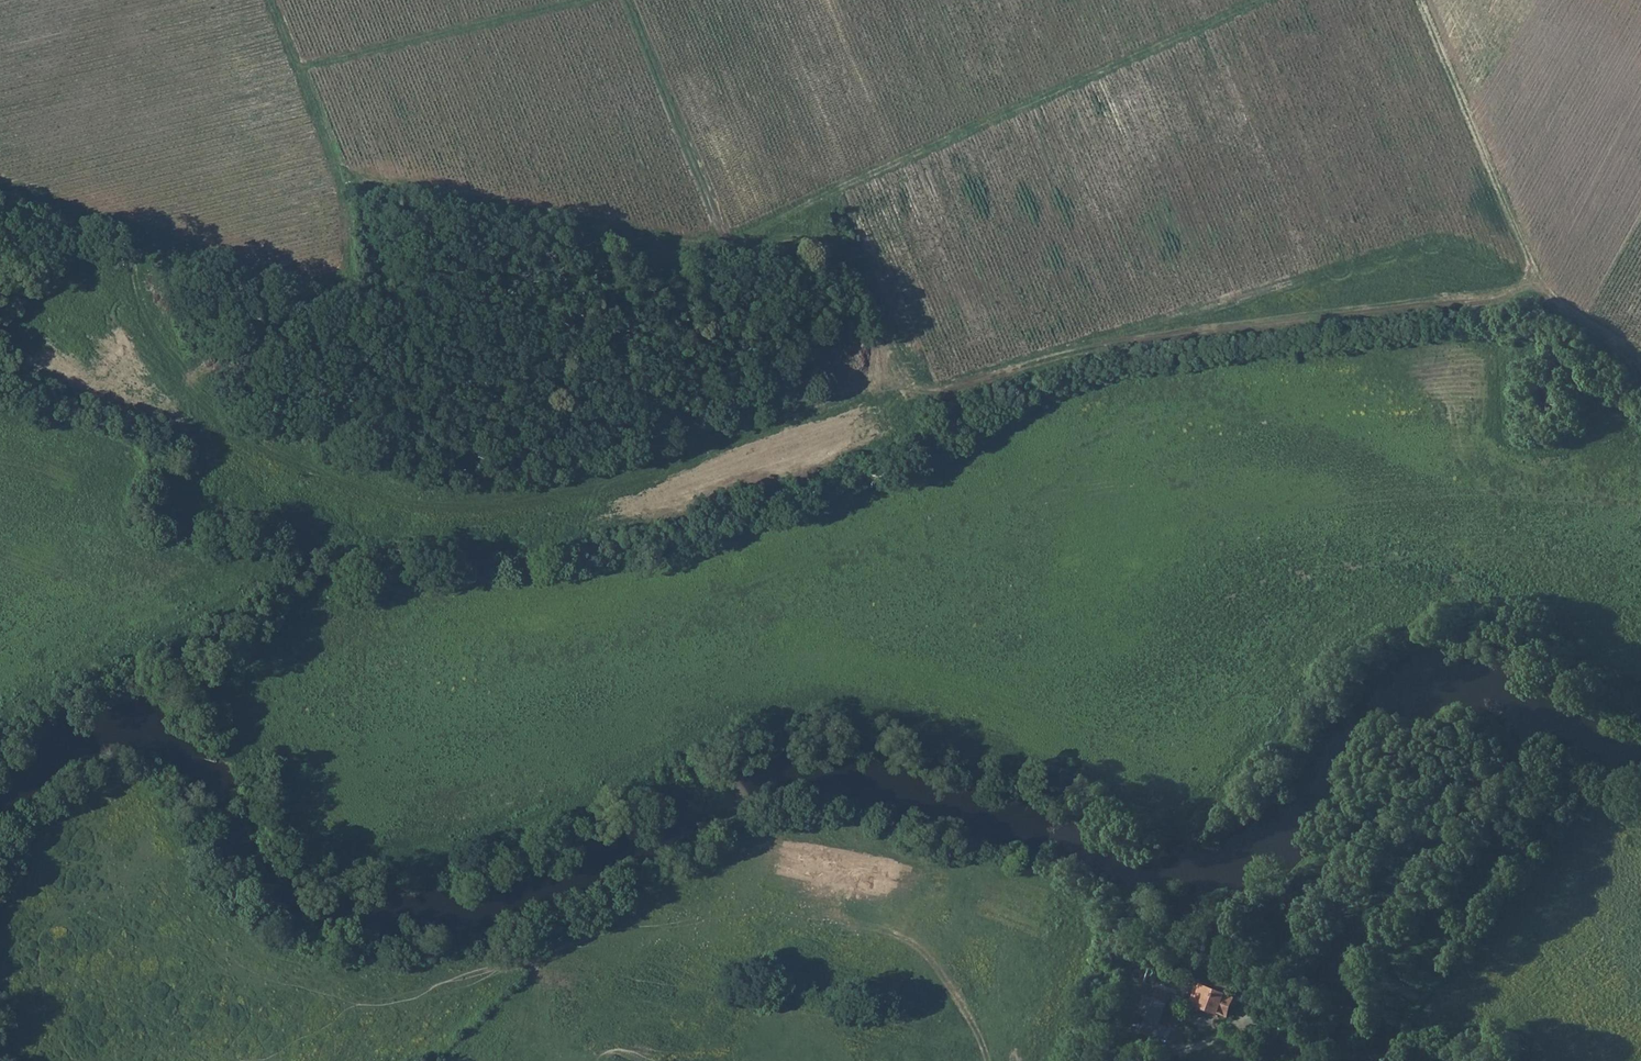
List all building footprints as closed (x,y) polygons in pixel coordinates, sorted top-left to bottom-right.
[(1157,968),(1164,971),(1170,963),(1159,959),(1157,968)] [(1217,987),(1216,991),(1227,995),(1229,990),(1225,989),(1226,985),(1223,984),(1221,989),(1217,987)] [(1216,991),(1200,985),(1193,1003),(1227,1016),(1235,998),(1227,995),(1216,991)] [(1140,1016),(1149,1020),(1159,999),(1168,1002),(1172,994),(1159,989),(1156,998),(1149,996),(1140,1016)] [(1160,1018),(1168,1002),(1159,999),(1149,1020),(1144,1031),(1162,1038),(1167,1026),(1160,1023),(1161,1022),(1160,1018)]
